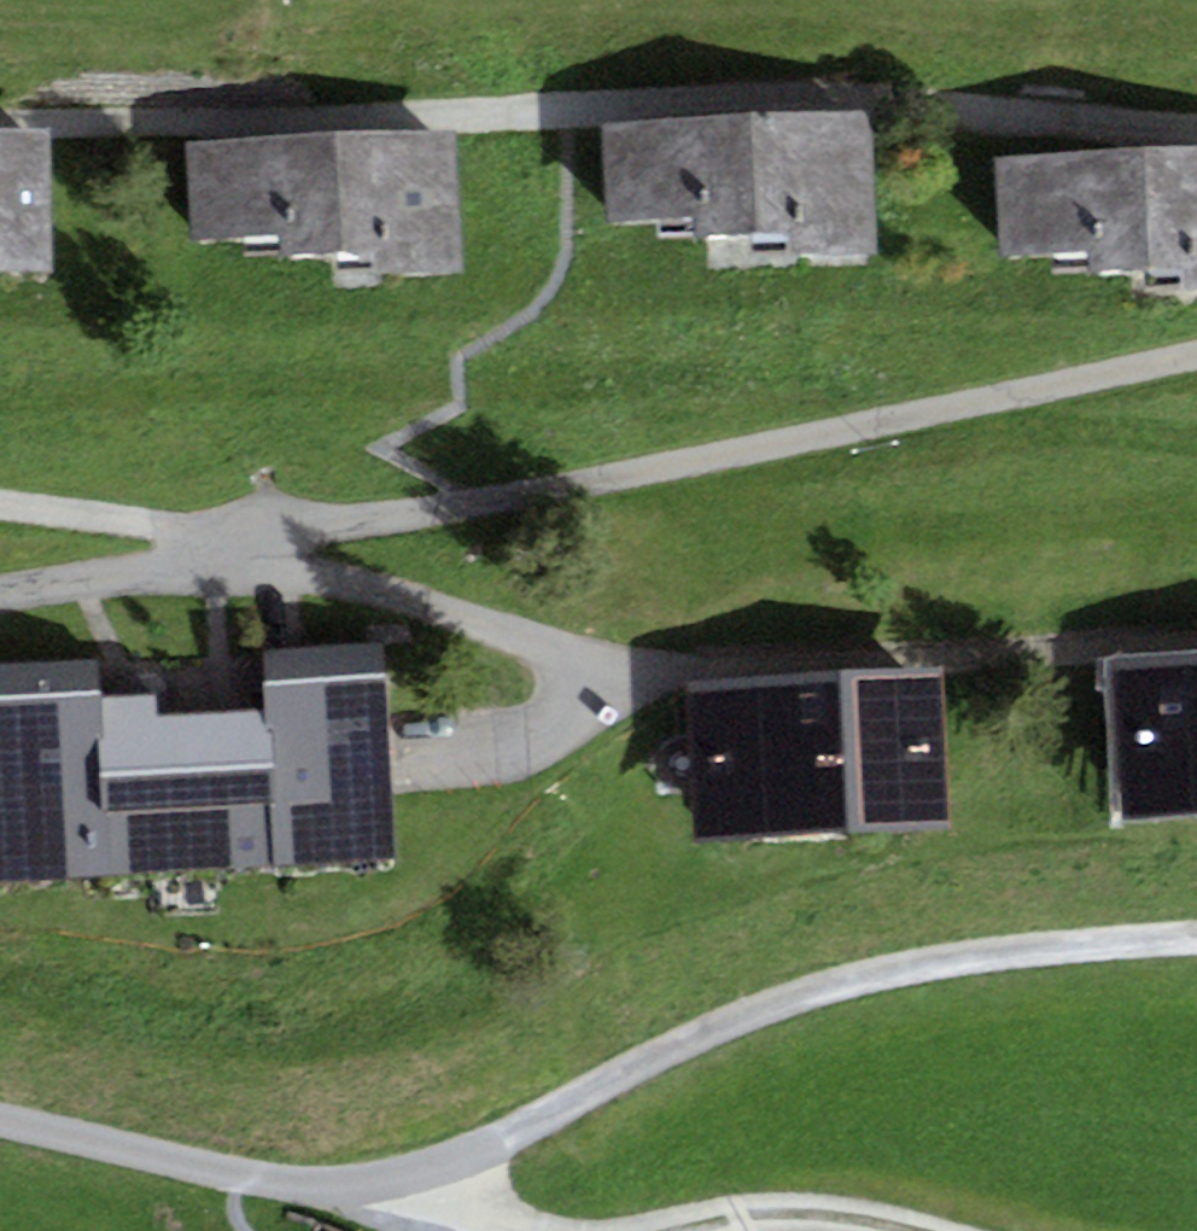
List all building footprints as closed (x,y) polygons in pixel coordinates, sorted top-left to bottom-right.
[(876,259),(875,234),(875,212),(872,117),(603,125),(606,220),(692,217),(693,239),(783,236),(784,262),(876,259)] [(53,245),(52,224),(49,129),(0,130),(0,272),(53,271),(53,245)] [(461,274),(461,248),(460,226),(457,132),(188,139),(191,234),(277,232),(278,253),(369,251),(369,276),(461,274)] [(994,157),(999,257),(1090,253),(1090,266),(1183,262),(1184,296),(1196,296),(1196,148),(994,157)] [(385,644),(263,649),(265,709),(157,714),(156,692),(98,694),(97,659),(0,663),(0,878),(106,874),(272,867),(394,862),(385,644)] [(1105,659),(1114,816),(1196,812),(1196,654),(1105,659)] [(686,684),(693,840),(950,829),(943,672),(686,684)]
